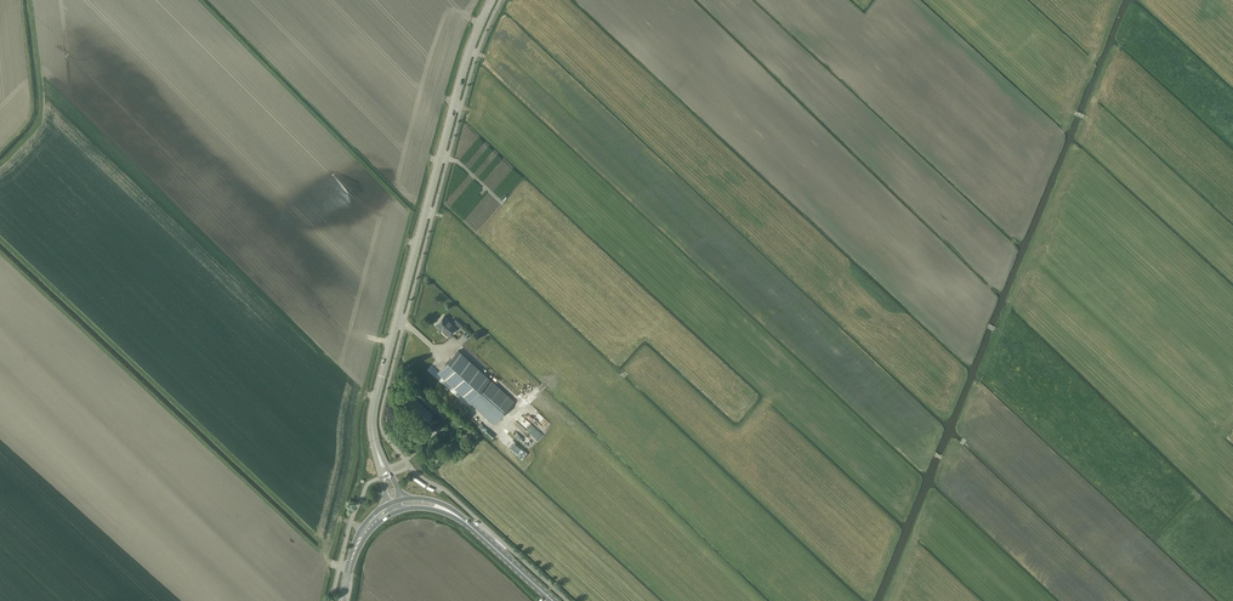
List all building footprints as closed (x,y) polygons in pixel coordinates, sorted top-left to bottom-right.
[(452,323),(444,316),(436,324),(441,330),(442,328),(449,335),(456,328),(458,330),(462,326),(456,319),(452,323)] [(490,379),(458,350),(438,372),(470,402),(494,424),(515,401),(490,379)] [(426,486),(414,477),(412,480),(424,488),(426,486)] [(441,493),(428,487),(427,489),(440,495),(441,493)]
